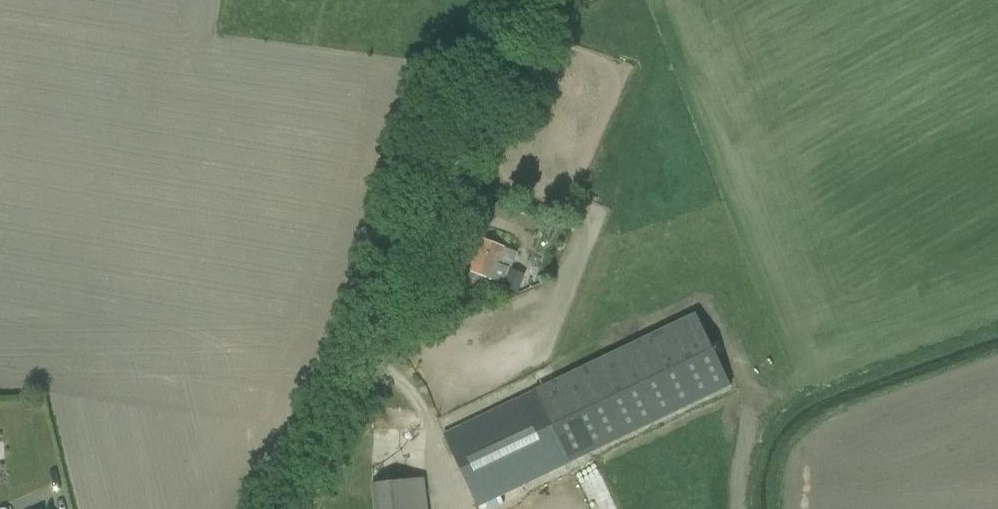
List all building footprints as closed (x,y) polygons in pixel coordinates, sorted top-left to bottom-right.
[(544,225),(541,230),(543,238),(550,241),(555,230),(544,225)] [(504,289),(518,294),(526,274),(497,263),(503,247),(479,238),(467,270),(506,285),(504,289)] [(543,275),(537,278),(541,286),(547,283),(543,275)] [(443,434),(478,506),(568,462),(570,465),(731,387),(696,312),(532,390),(443,434)] [(375,508),(427,508),(423,478),(372,485),(375,508)]
